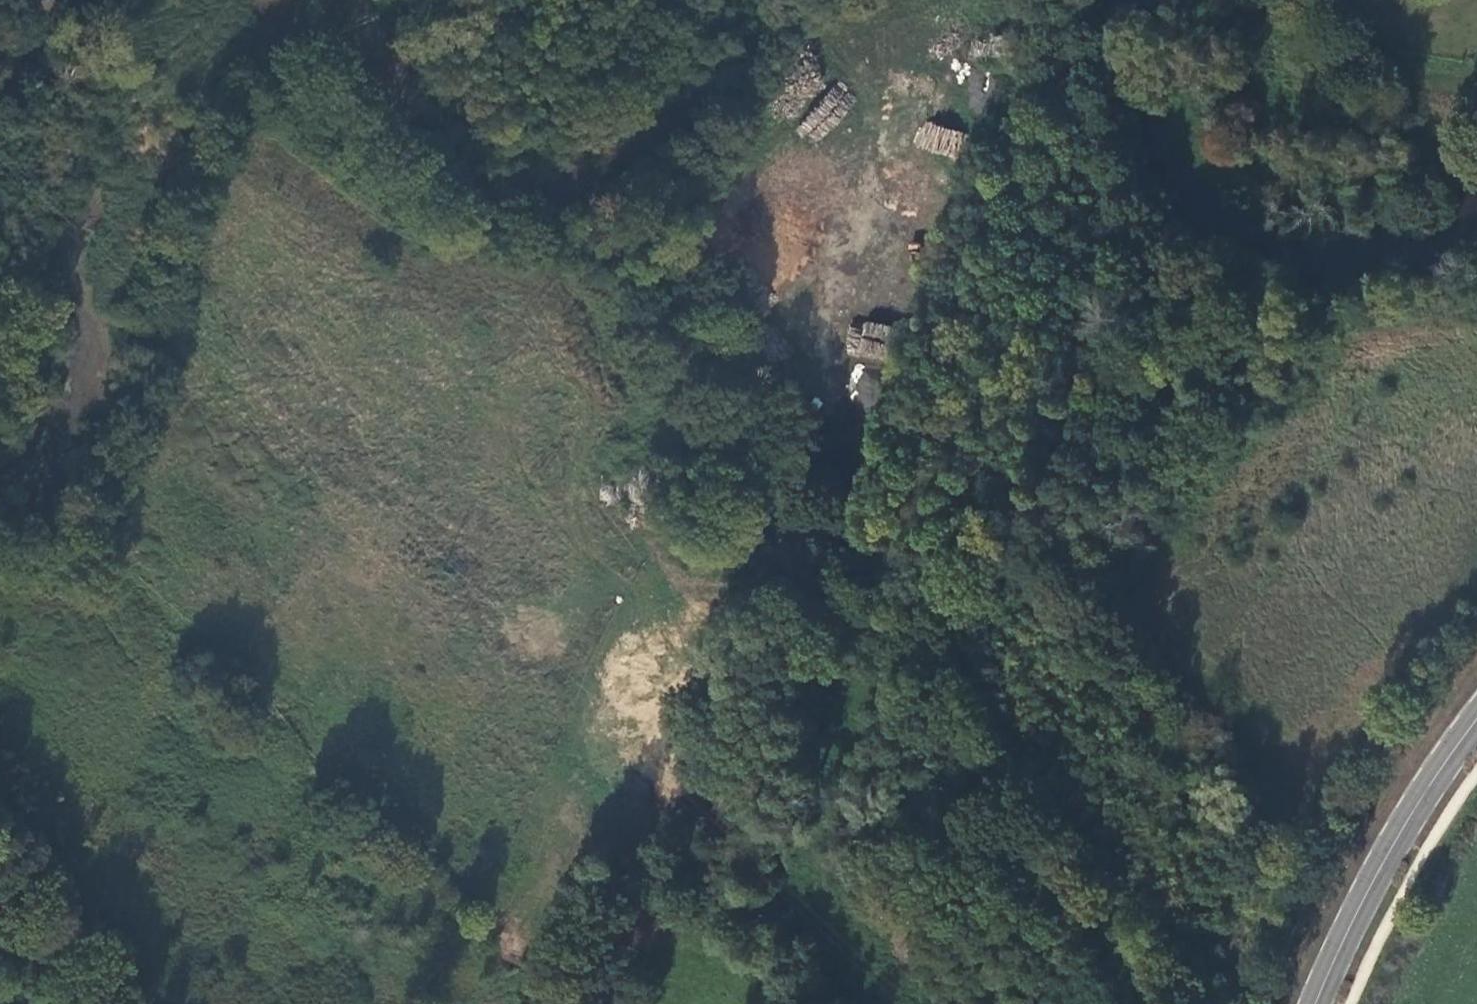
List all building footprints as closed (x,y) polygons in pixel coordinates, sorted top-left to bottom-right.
[(924,120),(915,146),(955,159),(963,133),(924,120)] [(884,358),(887,323),(862,321),(859,355),(884,358)] [(857,369),(856,403),(877,403),(878,369),(857,369)]
